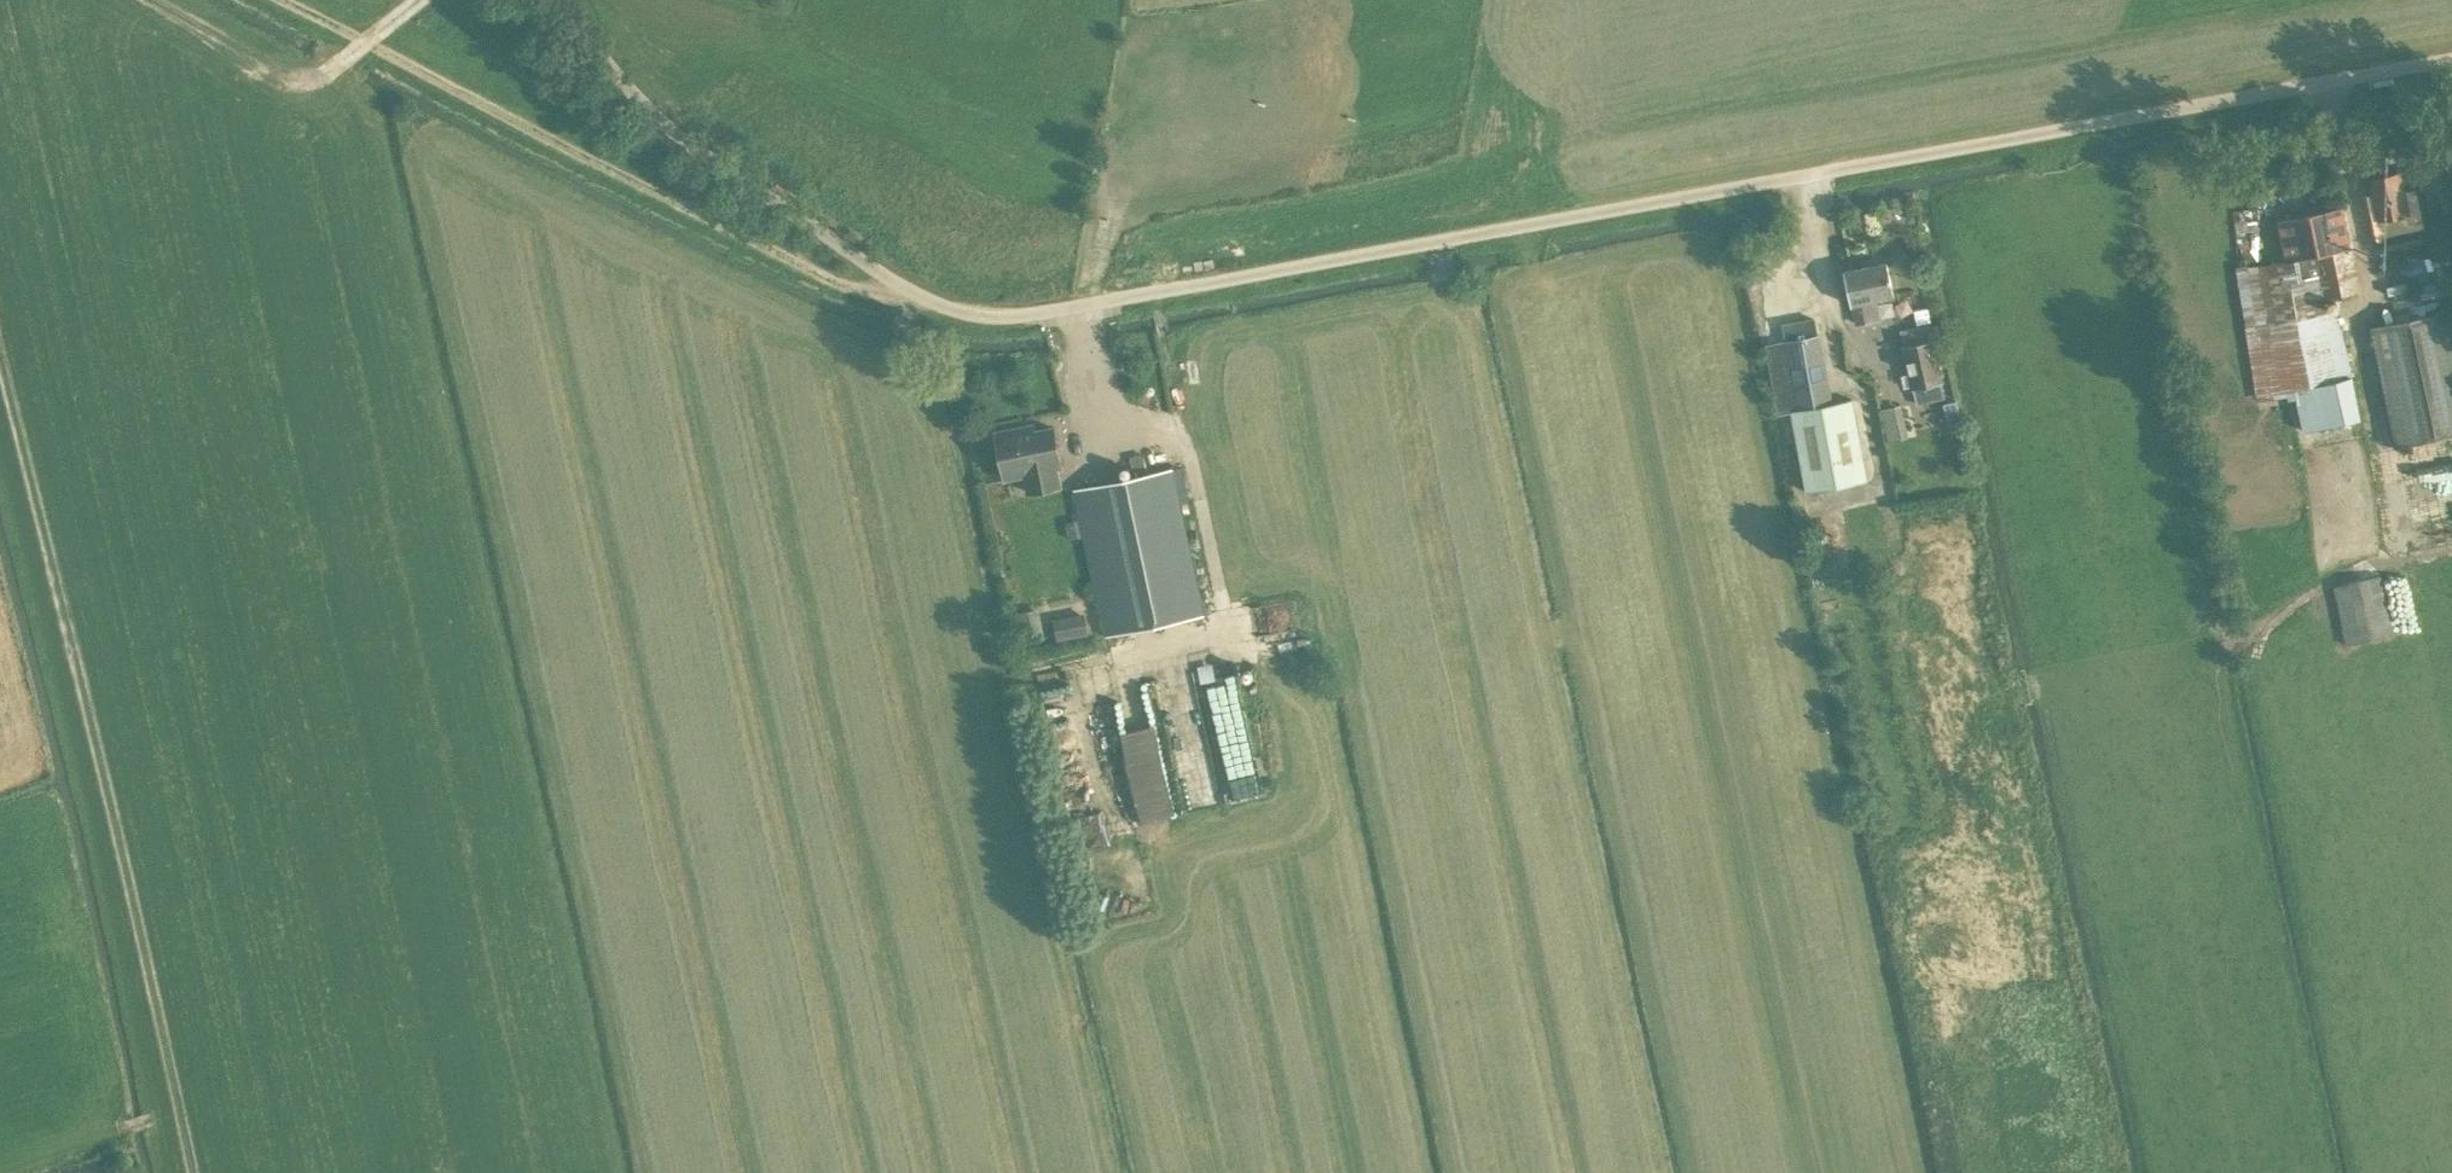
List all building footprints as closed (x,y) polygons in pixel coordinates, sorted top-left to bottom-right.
[(2374,244),(2388,240),(2413,234),(2401,172),(2370,178),(2376,207),(2366,210),(2374,244)] [(2160,186),(2150,188),(2151,195),(2161,193),(2160,186)] [(2238,269),(2259,397),(2319,385),(2325,422),(2362,414),(2355,378),(2354,378),(2343,329),(2337,311),(2329,312),(2327,299),(2360,292),(2343,207),(2282,220),(2289,260),(2238,269)] [(1844,271),(1852,305),(1857,325),(1881,319),(1877,300),(1894,296),(1887,263),(1844,271)] [(2451,439),(2451,319),(2449,308),(2374,326),(2404,450),(2451,439)] [(1911,389),(1912,389),(1916,404),(1945,398),(1942,382),(1944,382),(1934,339),(1931,340),(1927,326),(1901,332),(1904,346),(1901,347),(1911,389)] [(1785,341),(1766,345),(1778,413),(1791,411),(1807,491),(1867,480),(1852,399),(1831,403),(1818,335),(1785,341)] [(1955,401),(1943,404),(1949,426),(1961,423),(1955,401)] [(1899,403),(1885,406),(1893,440),(1906,437),(1899,403)] [(1019,435),(1018,429),(996,433),(1006,480),(1025,476),(1029,493),(1060,486),(1057,469),(1061,468),(1053,428),(1019,435)] [(1107,636),(1203,615),(1171,468),(1075,489),(1107,636)] [(2333,586),(2345,645),(2394,633),(2381,574),(2333,586)] [(1045,637),(1040,608),(1015,612),(1021,642),(1045,637)] [(1052,618),(1057,640),(1089,634),(1085,612),(1052,618)] [(1190,811),(1265,793),(1241,691),(1203,700),(1216,752),(1178,761),(1190,811)] [(1083,814),(1085,847),(1108,845),(1106,812),(1083,814)]
